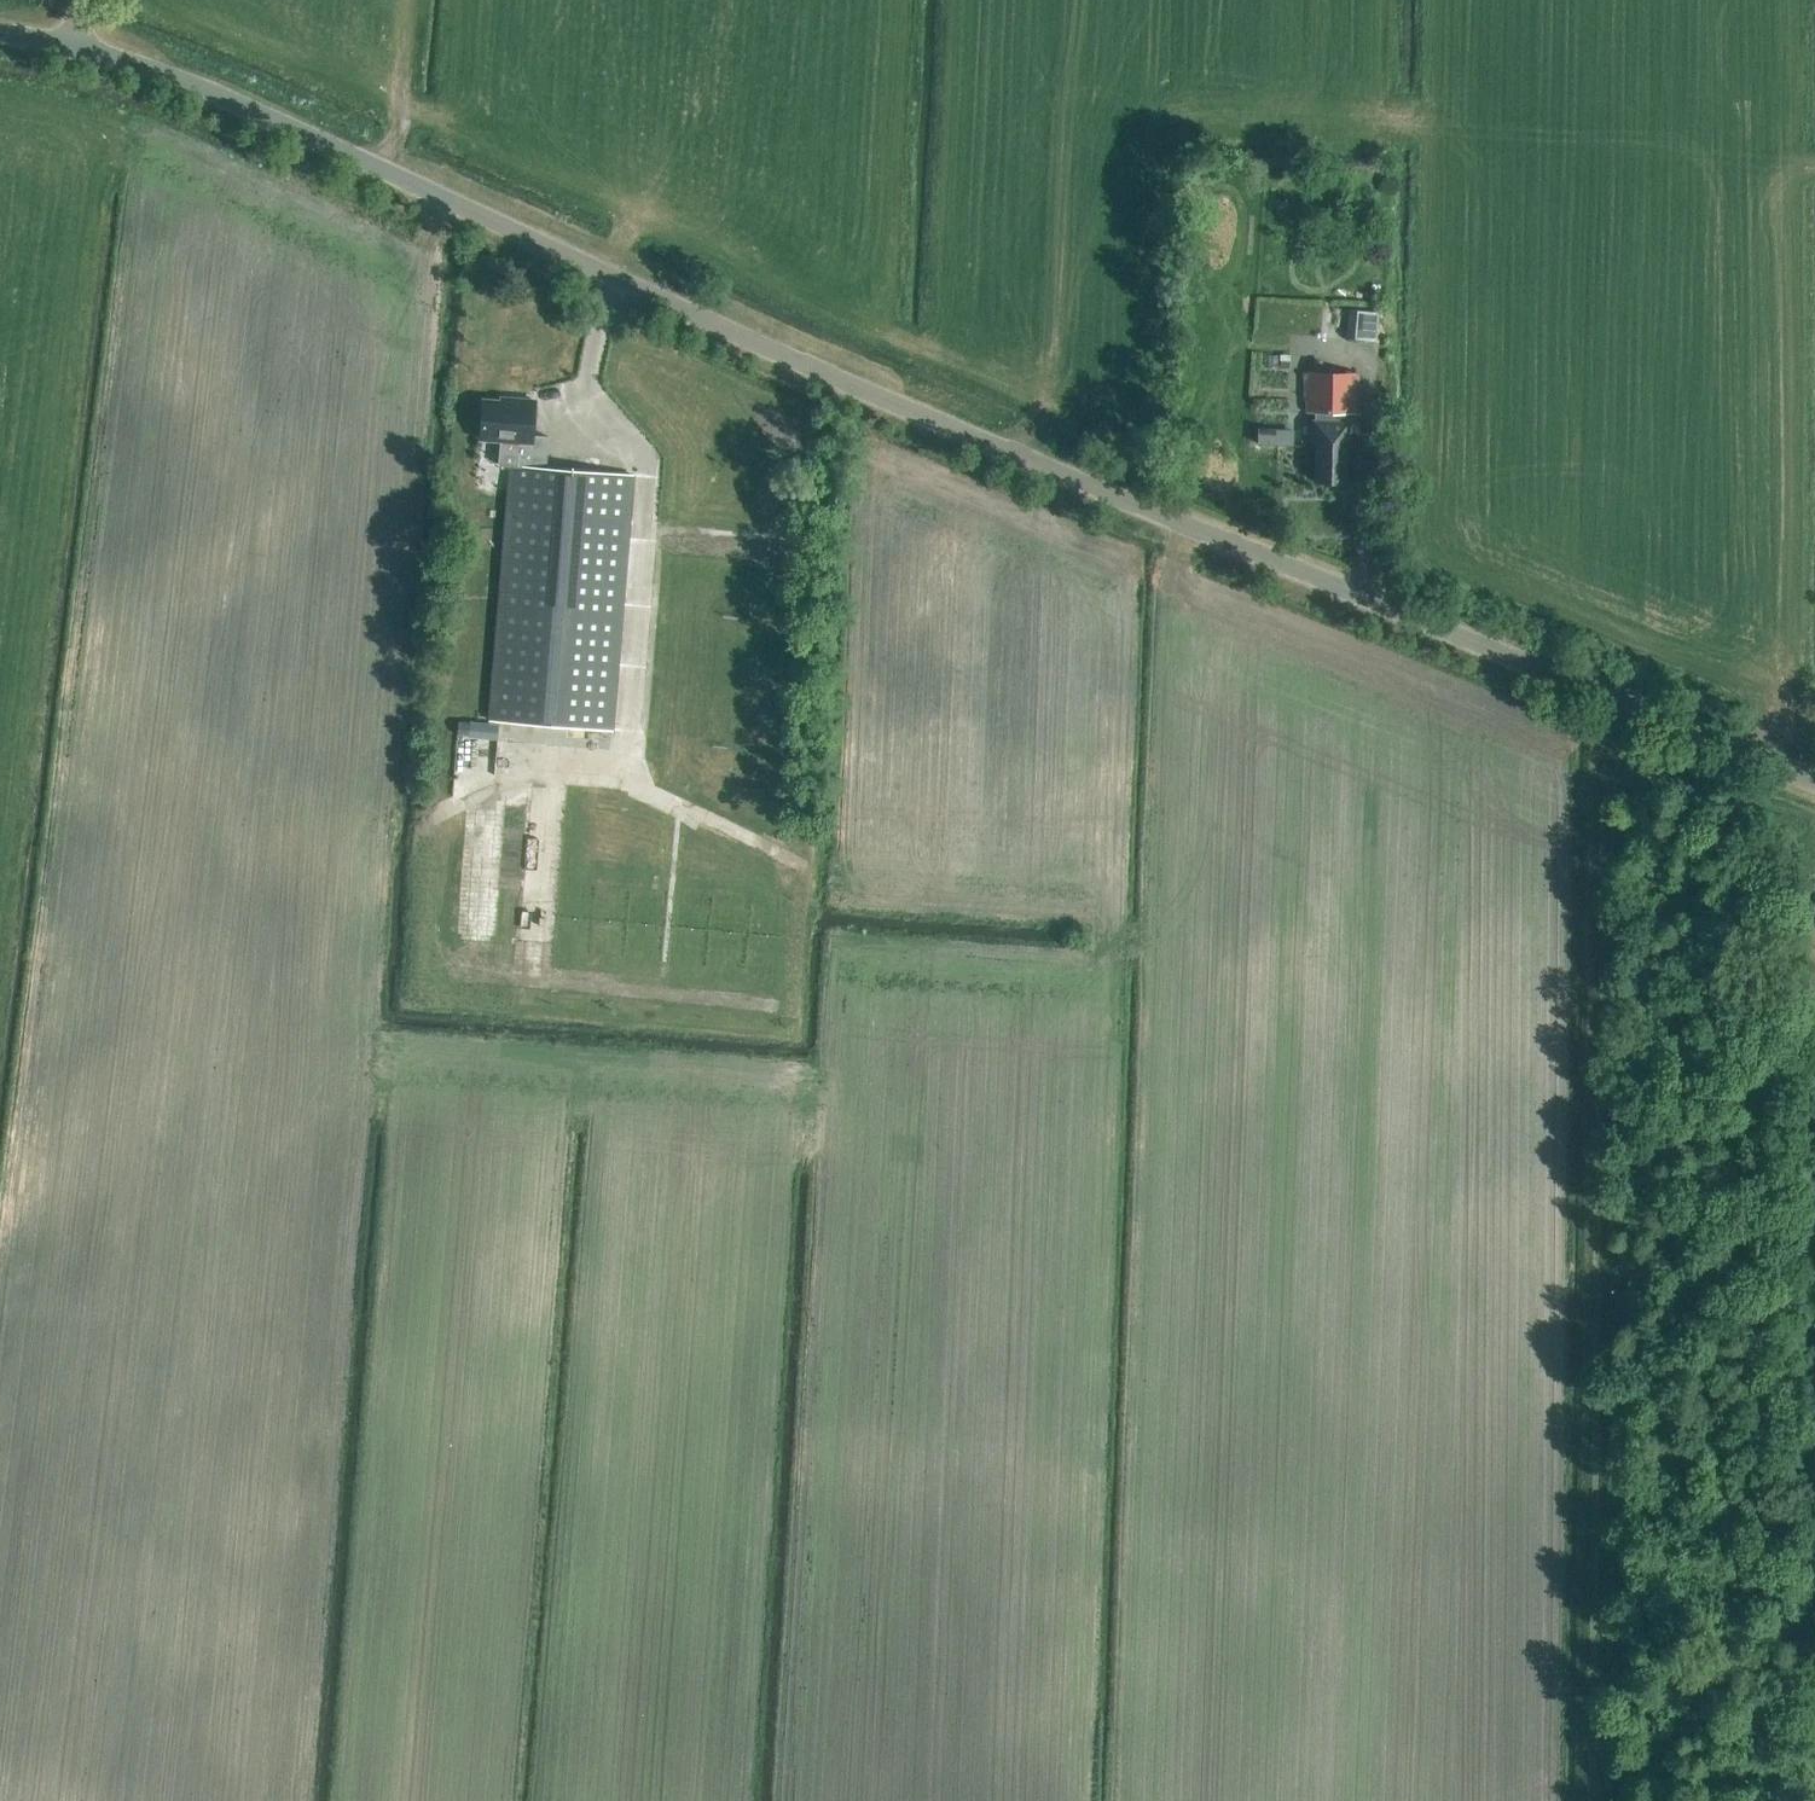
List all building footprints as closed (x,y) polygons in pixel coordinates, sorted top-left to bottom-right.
[(1351,334),(1376,336),(1379,310),(1354,307),(1351,334)] [(1310,442),(1315,442),(1314,481),(1344,482),(1345,440),(1344,440),(1344,422),(1353,423),(1354,375),(1309,374),(1308,413),(1315,413),(1314,419),(1311,419),(1310,442)] [(532,435),(535,400),(509,398),(509,402),(482,400),(479,438),(501,440),(499,464),(511,465),(490,721),(610,730),(631,475),(546,468),(548,437),(532,435)] [(1258,429),(1258,445),(1278,445),(1278,429),(1258,429)]
